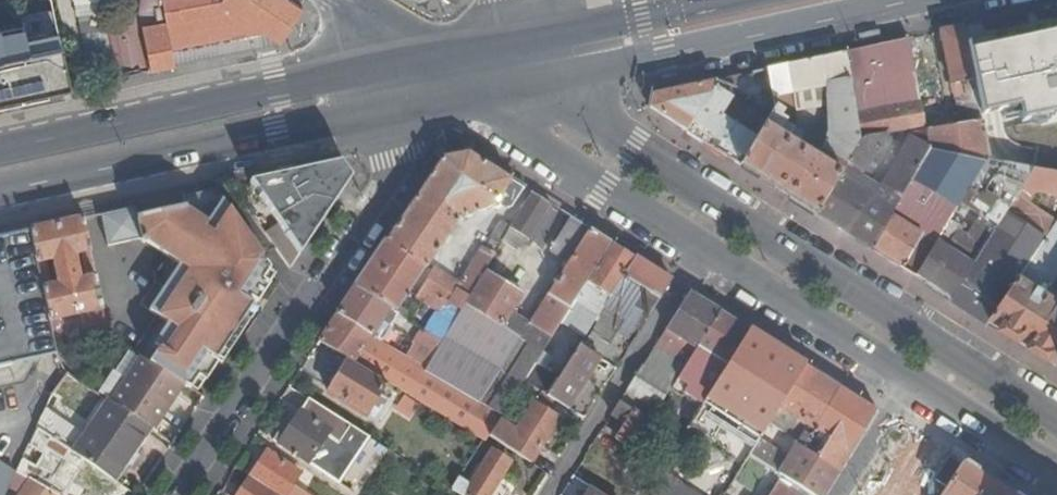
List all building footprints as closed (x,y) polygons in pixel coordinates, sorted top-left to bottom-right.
[(135,7),(139,29),(162,24),(157,0),(136,0),(135,7)] [(157,0),(162,24),(167,51),(254,31),(278,44),(298,10),(283,0),(226,0),(224,3),(217,2),(217,0),(157,0)] [(65,92),(48,7),(22,12),(24,20),(0,24),(0,106),(65,92)] [(162,24),(139,29),(147,74),(167,51),(162,24)] [(962,28),(940,33),(950,85),(973,80),(968,55),(962,28)] [(883,111),(919,105),(908,39),(871,48),(883,111)] [(871,48),(844,53),(849,80),(855,115),(883,111),(871,48)] [(844,53),(787,66),(790,87),(830,79),(830,84),(849,80),(844,53)] [(729,102),(732,97),(739,102),(743,93),(734,90),(739,76),(652,95),(650,109),(814,212),(844,166),(847,162),(860,139),(855,115),(849,80),(830,84),(830,79),(790,87),(787,66),(757,72),(768,119),(764,117),(761,122),(729,102)] [(973,80),(950,85),(957,128),(982,125),(981,123),(979,110),(973,80)] [(831,107),(830,85),(792,91),(793,115),(831,107)] [(860,139),(847,162),(862,170),(886,133),(923,128),(919,105),(883,111),(855,115),(860,139)] [(924,133),(927,150),(928,151),(983,161),(989,162),(983,129),(982,125),(957,128),(924,133)] [(882,183),(901,195),(916,169),(927,150),(908,138),(882,183)] [(927,150),(916,169),(972,180),(983,161),(928,151),(927,150)] [(511,207),(523,188),(468,153),(442,157),(355,288),(393,312),(405,296),(407,297),(415,285),(412,282),(423,267),(426,269),(459,220),(499,203),(506,208),(511,207)] [(989,162),(983,161),(972,180),(963,196),(984,209),(986,206),(1001,216),(1030,170),(1019,168),(1004,165),(989,162)] [(339,162),(251,182),(279,224),(266,234),(289,268),(350,177),(339,162)] [(844,166),(814,212),(871,248),(890,215),(899,199),(844,166)] [(899,199),(890,215),(923,235),(935,242),(945,225),(963,196),(972,180),(916,169),(901,195),(899,199)] [(951,299),(987,321),(1041,243),(1042,240),(1018,225),(1029,206),(1018,200),(1023,194),(1023,189),(1056,196),(1056,175),(1030,170),(1001,216),(951,299)] [(268,267),(213,191),(180,198),(182,210),(134,220),(132,209),(97,216),(104,247),(139,238),(180,265),(149,311),(168,323),(154,345),(158,348),(149,363),(182,384),(189,388),(210,357),(214,359),(251,304),(246,301),(268,267)] [(551,205),(531,193),(510,227),(501,242),(514,250),(525,237),(529,238),(551,205)] [(935,242),(914,276),(951,299),(1001,216),(986,206),(984,209),(966,236),(956,231),(945,249),(935,242)] [(890,215),(871,248),(902,268),(923,235),(890,215)] [(611,243),(569,217),(540,263),(560,276),(529,325),(550,338),(554,332),(561,322),(611,243)] [(89,251),(82,220),(28,231),(35,263),(45,261),(53,259),(58,286),(51,288),(42,289),(48,321),(57,319),(85,313),(93,344),(108,334),(95,278),(86,279),(78,281),(71,254),(80,253),(89,251)] [(1041,243),(1054,252),(1056,248),(1056,224),(1055,222),(1042,240),(1041,243)] [(501,242),(510,227),(502,223),(492,239),(499,244),(501,242)] [(945,225),(935,242),(945,249),(956,231),(945,225)] [(35,263),(28,231),(7,236),(26,314),(19,316),(26,341),(11,365),(56,355),(50,332),(48,321),(42,289),(35,263)] [(923,235),(902,268),(914,276),(935,242),(923,235)] [(7,236),(0,238),(0,368),(11,365),(26,341),(19,316),(26,314),(7,236)] [(499,244),(492,239),(485,248),(481,246),(458,285),(433,270),(415,299),(438,313),(441,315),(448,304),(459,311),(464,304),(484,271),(499,244)] [(633,258),(611,243),(561,322),(572,329),(580,316),(585,308),(597,316),(633,258)] [(1056,365),(1056,364),(1056,304),(1056,306),(1041,297),(1049,286),(1041,281),(1051,265),(1047,262),(1054,252),(1041,243),(987,321),(1056,365)] [(95,278),(89,251),(80,253),(86,279),(95,278)] [(671,281),(633,258),(597,316),(592,323),(578,346),(610,366),(621,350),(611,344),(619,332),(629,338),(645,312),(649,315),(671,281)] [(45,261),(35,263),(42,289),(51,288),(45,261)] [(521,294),(484,271),(464,304),(478,313),(475,317),(480,320),(476,326),(481,330),(487,318),(501,327),(509,312),(521,294)] [(398,315),(393,312),(355,288),(337,315),(371,337),(381,321),(390,327),(398,315)] [(718,311),(688,292),(664,331),(656,344),(672,355),(685,363),(695,347),(718,311)] [(251,304),(214,359),(221,364),(257,308),(251,304)] [(425,368),(424,370),(423,371),(500,417),(515,394),(520,385),(499,372),(529,325),(509,312),(501,327),(487,318),(481,330),(476,326),(480,320),(475,317),(478,313),(464,304),(459,311),(441,341),(425,368)] [(438,313),(426,332),(431,335),(441,341),(459,311),(448,304),(441,315),(438,313)] [(592,323),(597,316),(585,308),(580,316),(592,323)] [(748,331),(718,311),(695,347),(704,352),(699,360),(714,371),(721,362),(725,366),(748,331)] [(371,337),(337,315),(318,342),(485,442),(488,437),(496,425),(500,417),(423,371),(424,370),(371,337)] [(59,330),(57,319),(48,321),(50,332),(59,330)] [(572,329),(561,322),(554,332),(566,339),(572,329)] [(550,338),(529,325),(499,372),(520,385),(523,381),(550,338)] [(776,407),(802,365),(798,362),(795,360),(793,359),(789,356),(782,353),(772,346),(763,340),(757,336),(748,331),(725,366),(718,378),(726,382),(709,409),(718,415),(745,432),(756,439),(757,438),(767,422),(776,407)] [(441,341),(431,335),(415,362),(425,368),(441,341)] [(578,346),(547,396),(572,413),(583,420),(615,369),(610,366),(578,346)] [(695,347),(685,363),(683,367),(676,378),(687,386),(683,392),(701,404),(718,378),(725,366),(721,362),(714,371),(699,360),(704,352),(695,347)] [(683,367),(653,348),(628,388),(657,408),(671,386),(676,378),(683,367)] [(153,430),(182,384),(149,363),(140,356),(126,380),(111,403),(150,428),(153,430)] [(388,386),(348,361),(328,394),(376,423),(390,402),(380,395),(384,388),(387,389),(388,386)] [(874,410),(802,365),(776,407),(806,425),(848,452),(874,410)] [(106,400),(111,403),(126,380),(112,371),(97,394),(106,400)] [(687,386),(676,378),(671,386),(683,392),(687,386)] [(523,381),(520,385),(515,394),(533,405),(541,393),(523,381)] [(619,402),(650,421),(657,408),(628,388),(619,402)] [(541,393),(533,405),(557,421),(564,426),(572,413),(547,396),(541,393)] [(83,460),(114,480),(150,428),(111,403),(106,400),(72,453),(83,460)] [(351,427),(308,400),(278,446),(316,470),(325,457),(317,451),(326,437),(339,445),(351,427)] [(650,421),(619,402),(612,413),(626,421),(614,439),(631,450),(650,421)] [(711,427),(718,415),(709,409),(701,404),(689,423),(699,430),(704,423),(711,427)] [(496,425),(488,437),(530,465),(557,421),(533,405),(513,436),(496,425)] [(806,425),(776,407),(767,422),(796,440),(806,425)] [(60,430),(41,418),(36,429),(54,440),(60,430)] [(838,467),(848,452),(806,425),(796,440),(838,467)] [(858,494),(922,494),(947,456),(901,428),(858,494)] [(53,494),(61,494),(83,460),(72,453),(54,440),(36,429),(15,472),(22,477),(39,448),(46,450),(28,480),(53,494)] [(838,467),(796,440),(787,456),(757,438),(756,439),(746,455),(780,475),(808,494),(810,494),(821,494),(838,467)] [(460,481),(453,492),(457,494),(508,494),(509,494),(496,484),(509,464),(492,452),(470,487),(460,481)] [(251,477),(277,494),(306,494),(292,485),(299,474),(268,453),(251,477)] [(15,472),(0,462),(0,494),(4,494),(15,472)] [(958,464),(938,494),(1007,494),(958,464)] [(28,480),(22,477),(15,472),(4,494),(53,494),(28,480)] [(658,473),(644,494),(694,494),(658,473)] [(808,494),(780,475),(767,494),(807,494),(808,494)] [(251,477),(240,494),(277,494),(251,477)] [(753,492),(731,478),(721,494),(751,494),(753,492)]
